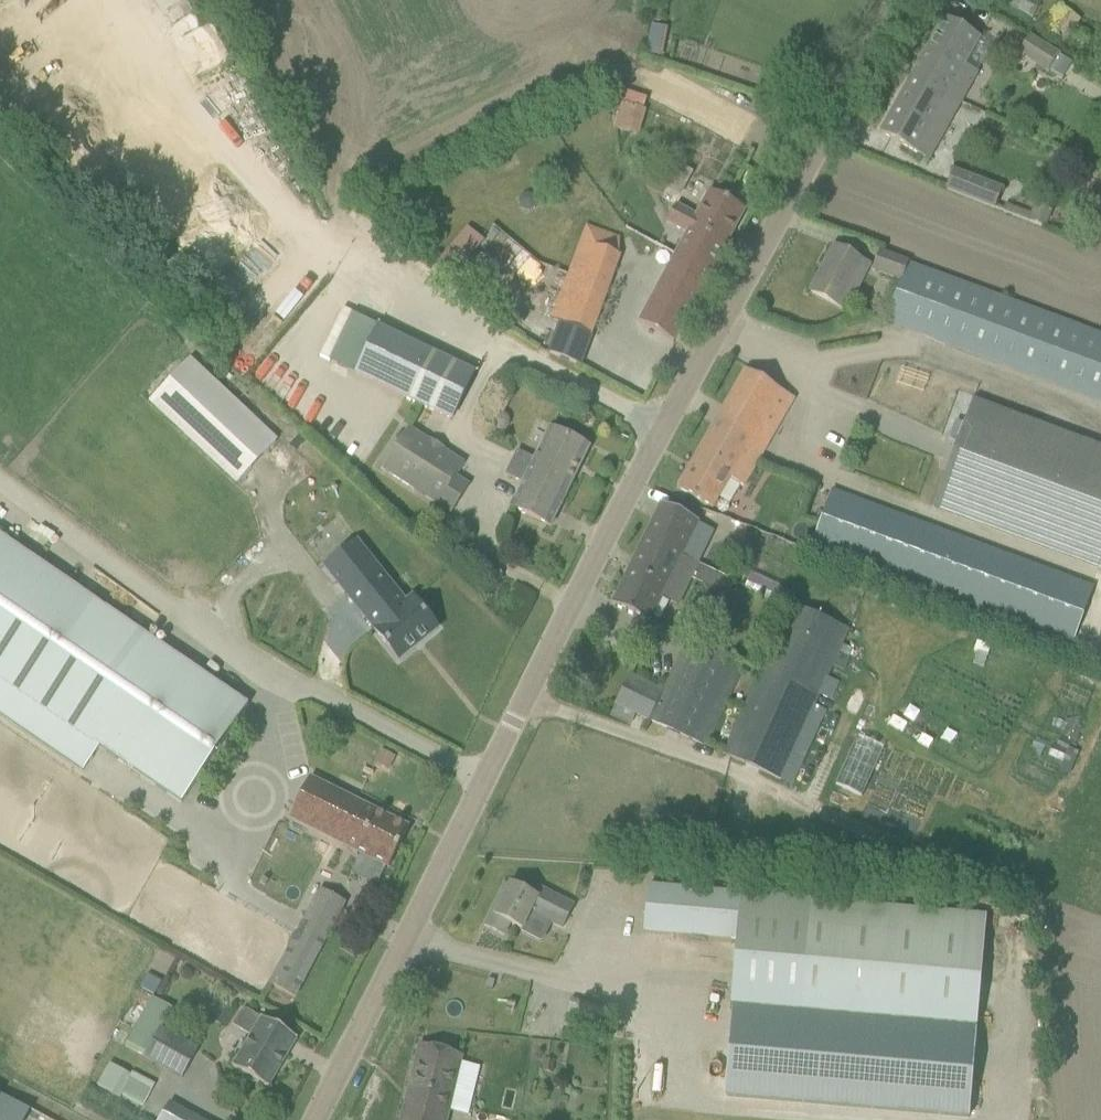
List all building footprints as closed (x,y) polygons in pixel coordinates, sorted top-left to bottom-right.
[(1033,19),(1041,5),(1033,0),(1010,0),(1008,5),(1033,19)] [(1066,42),(1080,21),(1057,6),(1043,27),(1066,42)] [(944,18),(912,77),(958,102),(975,73),(962,65),(978,38),(964,29),(944,18)] [(1050,71),(1059,57),(1029,37),(1018,55),(1048,74),(1050,71)] [(674,51),(664,47),(660,58),(670,61),(674,51)] [(1059,57),(1050,71),(1062,79),(1071,64),(1059,57)] [(958,102),(912,77),(880,134),(899,145),(924,159),(958,102)] [(638,137),(646,112),(622,104),(614,129),(638,137)] [(946,190),(995,209),(1002,191),(953,172),(946,190)] [(744,210),(727,201),(711,192),(698,216),(678,206),(668,224),(687,235),(639,324),(673,343),(744,210)] [(1034,203),(1027,221),(1043,228),(1051,210),(1034,203)] [(470,226),(434,266),(449,279),(485,240),(470,226)] [(559,323),(547,353),(580,365),(621,257),(615,254),(621,239),(586,226),(550,320),(559,323)] [(810,292),(830,302),(845,310),(868,266),(853,258),(834,247),(810,292)] [(880,253),(872,274),(899,284),(906,266),(908,262),(881,251),(880,253)] [(884,324),(1100,407),(1100,341),(906,266),(899,284),(884,324)] [(358,366),(355,373),(452,422),(476,374),(379,326),(375,333),(358,366)] [(189,357),(147,402),(235,484),(277,439),(189,357)] [(1100,571),(1100,449),(972,402),(978,384),(913,360),(893,413),(959,437),(932,509),(1100,571)] [(677,489),(713,509),(730,479),(744,488),(795,399),(745,370),(677,489)] [(537,460),(519,452),(506,477),(525,487),(513,512),(549,528),(588,448),(568,439),(551,431),(537,460)] [(464,468),(411,433),(383,473),(452,517),(469,490),(458,483),(464,468)] [(289,445),(296,451),(305,441),(298,436),(289,445)] [(832,490),(811,546),(1073,645),(1094,588),(832,490)] [(661,503),(636,554),(688,579),(693,568),(682,563),(701,522),(661,503)] [(0,536),(0,715),(83,772),(99,748),(181,804),(248,706),(0,536)] [(329,563),(325,566),(376,630),(376,631),(384,642),(398,659),(436,629),(412,600),(404,606),(354,542),(329,563)] [(677,600),(688,579),(636,554),(611,605),(650,624),(664,594),(677,600)] [(774,590),(770,599),(770,600),(781,605),(786,596),(778,592),(774,590)] [(789,605),(723,754),(781,780),(849,632),(789,605)] [(664,692),(649,685),(629,676),(615,705),(705,746),(742,667),(688,641),(664,692)] [(1077,753),(1068,749),(1059,770),(1069,774),(1077,753)] [(389,767),(394,757),(381,751),(376,761),(389,767)] [(289,818),(388,867),(408,828),(309,778),(289,818)] [(836,852),(739,847),(706,845),(704,871),(835,878),(836,852)] [(530,913),(562,929),(574,905),(541,889),(536,898),(510,884),(504,896),(500,894),(484,926),(504,936),(510,924),(522,930),(530,913)] [(650,884),(645,933),(737,942),(741,893),(650,884)] [(345,903),(320,890),(269,984),(294,997),(345,903)] [(731,1005),(723,1092),(968,1115),(986,915),(741,893),(737,942),(731,1005)] [(152,998),(125,1046),(129,1048),(182,1079),(199,1050),(162,1029),(173,1010),(156,1000),(152,998)] [(250,1037),(232,1067),(242,1073),(243,1078),(253,1084),(258,1082),(267,1088),(296,1039),(261,1018),(250,1037)] [(461,1056),(419,1046),(401,1119),(446,1119),(461,1056)] [(99,1085),(121,1098),(133,1077),(111,1064),(99,1085)] [(172,1104),(163,1119),(202,1119),(172,1104)]
